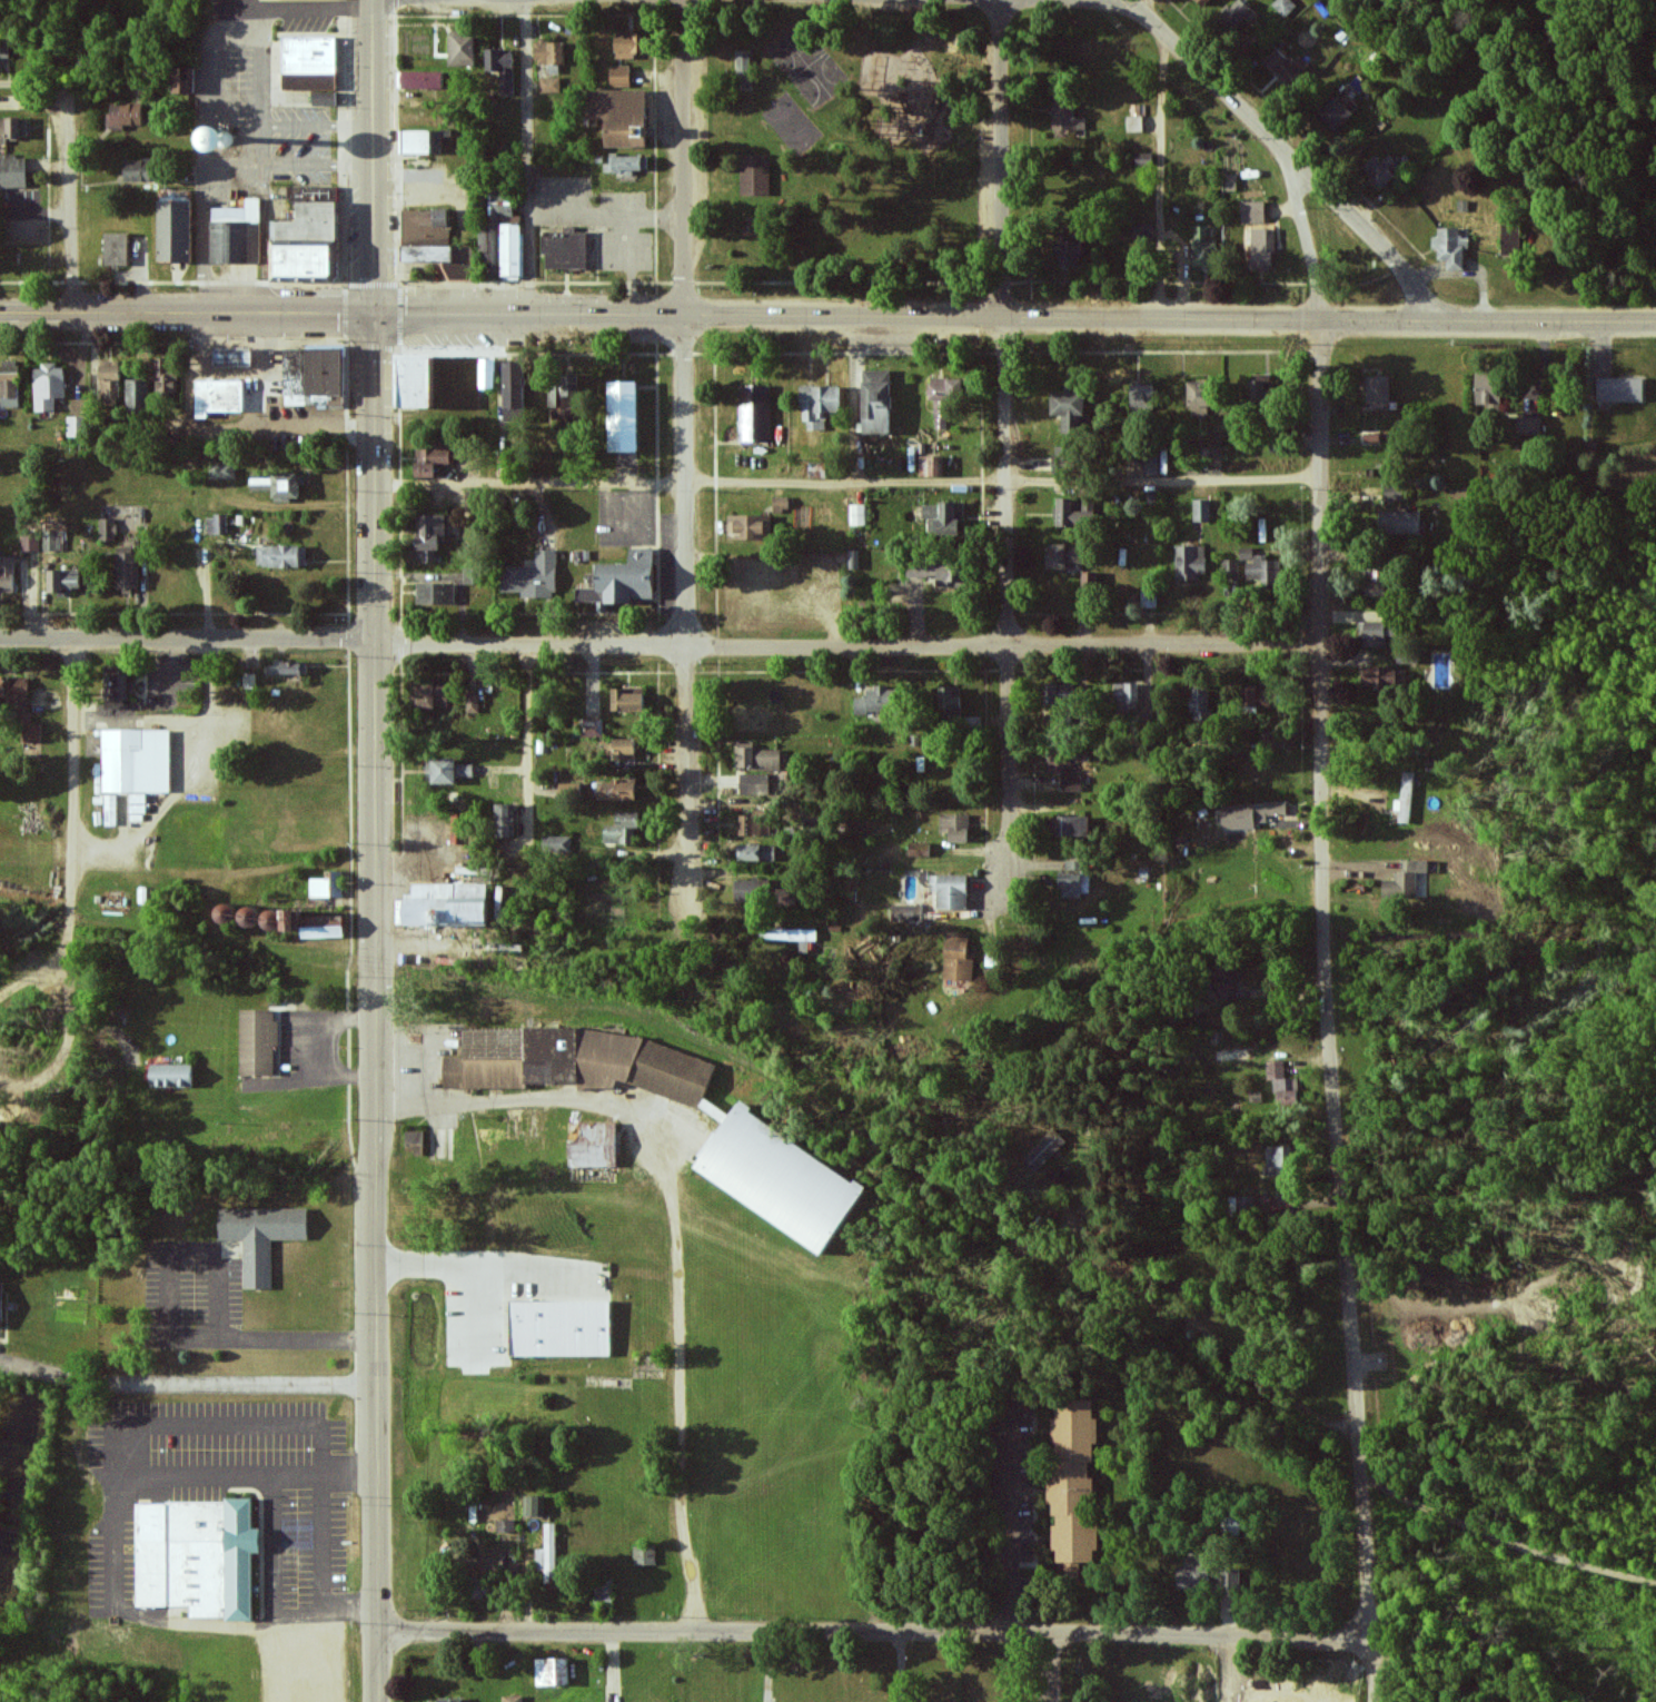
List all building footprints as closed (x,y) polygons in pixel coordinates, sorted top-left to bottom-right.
[(1243,0),(1240,0),(1233,8),(1229,5),(1221,14),(1237,29),(1246,18),(1250,22),(1257,14),(1243,0)] [(1286,18),(1299,6),(1293,0),(1278,0),(1274,4),(1286,18)] [(450,66),(476,67),(477,33),(451,32),(450,66)] [(617,59),(636,59),(636,53),(649,53),(649,32),(618,32),(617,59)] [(339,37),(284,37),(284,90),(338,91),(339,37)] [(5,58),(13,58),(13,40),(0,40),(0,72),(5,72),(5,58)] [(536,42),(536,65),(566,64),(566,41),(536,42)] [(488,72),(501,71),(502,96),(515,96),(514,49),(487,50),(488,72)] [(1295,65),(1281,49),(1266,62),(1293,91),(1314,71),(1302,58),(1295,65)] [(739,89),(753,88),(752,53),(738,53),(739,89)] [(632,66),(611,66),(611,87),(632,88),(632,66)] [(178,93),(196,94),(196,69),(179,69),(178,93)] [(402,90),(448,90),(449,72),(402,72),(402,90)] [(560,77),(541,78),(542,93),(561,92),(560,77)] [(649,90),(585,91),(585,118),(608,118),(608,148),(649,147),(649,90)] [(315,92),(315,106),(337,105),(337,92),(315,92)] [(1086,119),(1075,119),(1074,96),(1055,97),(1055,106),(1054,106),(1054,135),(1086,135),(1086,119)] [(1358,115),(1340,96),(1321,114),(1339,133),(1358,115)] [(145,126),(146,104),(115,103),(114,116),(109,116),(109,125),(145,126)] [(1133,116),(1147,116),(1147,105),(1133,105),(1133,116)] [(1129,133),(1145,132),(1145,117),(1128,118),(1129,133)] [(10,144),(9,139),(30,139),(29,118),(0,118),(0,144),(10,144)] [(221,131),(222,155),(242,154),(242,130),(221,131)] [(404,154),(443,155),(443,131),(404,130),(404,154)] [(1153,153),(1137,154),(1138,166),(1153,165),(1153,153)] [(1382,162),(1376,155),(1364,167),(1384,188),(1405,169),(1391,154),(1382,162)] [(637,175),(637,170),(648,171),(649,156),(610,155),(610,163),(605,163),(605,175),(637,175)] [(771,155),(742,155),(742,195),(771,195),(771,155)] [(28,187),(27,156),(0,157),(0,185),(0,188),(28,187)] [(153,160),(127,160),(127,182),(153,181),(153,160)] [(277,278),(337,278),(337,255),(340,255),(340,186),(289,186),(289,201),(300,201),(300,222),(277,222),(277,278)] [(212,264),(261,264),(261,198),(247,198),(247,208),(212,208),(212,264)] [(1267,201),(1242,202),(1243,223),(1268,223),(1267,201)] [(161,262),(194,262),(195,202),(162,202),(161,262)] [(404,210),(405,263),(452,262),(451,209),(404,210)] [(502,277),(502,260),(495,260),(495,257),(502,256),(502,244),(492,244),(491,213),(481,214),(482,278),(502,277)] [(1522,256),(1520,222),(1503,223),(1504,257),(1522,256)] [(524,277),(525,224),(503,224),(503,276),(524,277)] [(1155,225),(1134,224),(1133,245),(1154,246),(1155,225)] [(1196,268),(1218,269),(1219,242),(1213,242),(1213,227),(1197,227),(1196,268)] [(1468,270),(1467,238),(1462,238),(1462,228),(1440,228),(1440,237),(1433,237),(1433,250),(1440,250),(1440,261),(1449,261),(1449,270),(1468,270)] [(1254,230),(1253,269),(1276,270),(1277,230),(1254,230)] [(588,269),(588,232),(576,232),(544,231),(544,255),(548,255),(548,269),(588,269)] [(1061,267),(1086,267),(1086,233),(1062,232),(1061,267)] [(107,266),(130,265),(129,233),(106,233),(107,266)] [(256,367),(256,348),(216,348),(216,368),(256,367)] [(346,349),(287,349),(287,406),(307,406),(307,396),(346,396),(346,349)] [(437,409),(437,356),(401,356),(402,409),(437,409)] [(480,389),(496,389),(496,360),(481,359),(480,389)] [(2,361),(2,407),(21,407),(21,361),(2,361)] [(121,361),(102,361),(101,407),(120,407),(121,361)] [(505,362),(506,419),(526,419),(525,361),(505,362)] [(35,366),(37,412),(56,411),(56,398),(66,398),(65,365),(35,366)] [(893,435),(893,370),(864,371),(865,435),(893,435)] [(1504,407),(1503,373),(1478,374),(1479,408),(1504,407)] [(160,393),(179,392),(179,374),(159,374),(160,393)] [(1394,404),(1394,377),(1371,377),(1371,403),(1394,404)] [(550,418),(572,418),(571,398),(579,398),(578,378),(549,379),(550,418)] [(1645,402),(1646,378),(1598,378),(1598,401),(1645,402)] [(150,414),(151,380),(128,379),(127,413),(150,414)] [(210,413),(246,413),(246,379),(198,380),(199,418),(210,418),(210,413)] [(966,380),(931,379),(930,402),(935,402),(935,428),(948,428),(948,418),(955,418),(955,404),(965,404),(966,380)] [(1272,404),(1271,381),(1252,381),(1253,405),(1272,404)] [(641,453),(640,382),(611,383),(611,453),(641,453)] [(1210,415),(1210,408),(1219,408),(1218,382),(1191,382),(1192,416),(1210,415)] [(1155,385),(1133,385),(1133,404),(1156,404),(1155,385)] [(770,386),(740,386),(741,443),(771,442),(770,386)] [(827,414),(843,413),(842,386),(803,387),(804,431),(827,430),(827,414)] [(1064,417),(1064,431),(1090,431),(1091,394),(1054,393),(1054,417),(1064,417)] [(68,436),(85,436),(86,417),(69,417),(68,436)] [(1542,417),(1517,417),(1517,437),(1542,436),(1542,417)] [(417,478),(437,478),(436,463),(454,463),(453,443),(416,444),(417,478)] [(943,457),(920,456),(920,476),(942,477),(943,457)] [(1161,456),(1144,456),(1145,476),(1161,475),(1161,456)] [(237,480),(237,462),(213,463),(213,480),(237,480)] [(275,491),(275,501),(302,500),(302,485),(305,485),(305,473),(253,475),(254,491),(275,491)] [(1386,501),(1403,501),(1403,485),(1387,485),(1386,501)] [(790,511),(790,497),(774,497),(774,511),(790,511)] [(1058,527),(1076,526),(1075,499),(1058,499),(1058,527)] [(1211,500),(1194,500),(1194,523),(1211,522),(1211,500)] [(924,504),(924,519),(929,519),(928,536),(964,537),(965,505),(924,504)] [(867,525),(867,505),(851,505),(852,526),(867,525)] [(1422,512),(1382,512),(1381,534),(1422,534),(1422,512)] [(209,535),(228,534),(227,515),(208,516),(209,535)] [(439,562),(439,536),(449,536),(449,515),(418,515),(418,562),(439,562)] [(773,516),(729,515),(729,540),(772,541),(773,516)] [(100,541),(117,541),(117,519),(101,519),(100,541)] [(24,552),(41,551),(40,533),(23,534),(24,552)] [(1050,569),(1083,569),(1083,546),(1051,546),(1050,569)] [(1177,581),(1206,580),(1205,546),(1176,547),(1177,581)] [(117,589),(140,589),(139,547),(116,547),(117,589)] [(259,568),(308,568),(308,547),(258,547),(259,568)] [(600,565),(600,588),(578,588),(579,602),(599,602),(599,612),(609,612),(609,606),(635,605),(635,600),(656,600),(656,548),(631,549),(631,564),(600,565)] [(1247,580),(1263,580),(1263,588),(1279,587),(1278,561),(1268,561),(1268,555),(1254,555),(1254,548),(1241,548),(1241,562),(1247,561),(1247,580)] [(557,599),(558,550),(536,550),(536,567),(503,566),(502,592),(522,593),(522,598),(557,599)] [(15,593),(16,557),(2,557),(2,571),(0,571),(0,592),(15,593)] [(1222,560),(1223,579),(1240,578),(1239,559),(1222,560)] [(940,564),(940,589),(966,588),(965,564),(940,564)] [(1368,598),(1389,597),(1388,569),(1367,570),(1368,598)] [(50,593),(65,593),(65,589),(82,589),(82,570),(50,571),(50,593)] [(1097,573),(1084,573),(1084,590),(1098,589),(1097,573)] [(455,584),(417,584),(418,605),(456,605),(455,584)] [(1158,608),(1157,587),(1142,587),(1143,608),(1158,608)] [(1389,648),(1389,622),(1360,623),(1361,648),(1389,648)] [(273,675),(308,676),(308,663),(273,662),(273,675)] [(1398,667),(1362,669),(1363,687),(1399,685),(1398,667)] [(0,678),(0,699),(8,699),(8,718),(23,718),(23,743),(42,743),(42,724),(30,724),(30,678),(0,678)] [(449,710),(450,682),(415,681),(414,709),(449,710)] [(1141,684),(1118,683),(1117,711),(1140,711),(1141,684)] [(1280,685),(1244,683),(1243,704),(1279,706),(1280,685)] [(1044,685),(1045,707),(1077,706),(1076,684),(1044,685)] [(1211,688),(1194,687),(1194,718),(1210,719),(1211,688)] [(645,711),(645,688),(614,688),(613,710),(645,711)] [(856,714),(898,713),(897,688),(868,688),(868,697),(856,697),(856,714)] [(943,715),(962,715),(961,688),(942,688),(943,715)] [(468,712),(480,713),(480,695),(468,695),(468,712)] [(604,719),(581,719),(581,737),(604,737),(604,719)] [(97,764),(97,793),(171,794),(172,731),(104,730),(104,764),(97,764)] [(637,760),(637,739),(616,739),(616,760),(637,760)] [(755,750),(755,744),(737,744),(736,771),(782,771),(782,751),(755,750)] [(1081,773),(1072,773),(1071,753),(1047,755),(1048,772),(1062,772),(1062,791),(1082,790),(1081,773)] [(457,784),(457,778),(474,777),(474,764),(457,765),(457,760),(427,760),(428,784),(457,784)] [(1402,800),(1395,800),(1395,811),(1400,811),(1400,823),(1412,823),(1413,771),(1403,771),(1402,800)] [(758,803),(759,777),(741,776),(741,786),(735,786),(735,802),(758,803)] [(638,801),(638,781),(599,780),(598,800),(638,801)] [(106,826),(117,826),(117,795),(106,795),(106,826)] [(1224,829),(1256,828),(1256,821),(1268,821),(1267,814),(1287,813),(1287,802),(1223,804),(1224,829)] [(516,839),(515,805),(499,805),(499,839),(516,839)] [(605,844),(634,845),(634,829),(640,829),(640,812),(618,812),(618,826),(605,826),(605,844)] [(941,833),(950,833),(950,841),(970,841),(970,814),(941,813),(941,833)] [(1086,836),(1087,815),(1058,815),(1058,835),(1086,836)] [(741,836),(771,835),(770,818),(741,819),(741,836)] [(572,837),(544,836),(544,852),(571,853),(572,837)] [(910,854),(930,855),(930,843),(910,842),(910,854)] [(741,862),(777,862),(777,845),(740,846),(741,862)] [(1066,871),(1083,871),(1083,861),(1067,860),(1066,871)] [(1384,879),(1384,898),(1418,897),(1417,872),(1429,871),(1429,860),(1403,860),(1403,871),(1396,871),(1396,879),(1384,879)] [(311,878),(310,896),(344,897),(344,871),(326,870),(326,878),(311,878)] [(1062,871),(1062,897),(1083,897),(1084,872),(1062,871)] [(970,874),(931,874),(931,891),(938,891),(938,908),(969,908),(970,874)] [(736,902),(756,902),(755,879),(735,879),(736,902)] [(489,925),(489,883),(413,883),(413,895),(405,895),(405,924),(489,925)] [(279,906),(237,910),(236,902),(218,904),(220,922),(243,920),(244,928),(281,924),(279,906)] [(893,921),(923,922),(923,905),(893,904),(893,921)] [(304,937),(346,936),(345,915),(304,916),(303,907),(289,907),(289,929),(304,929),(304,937)] [(801,941),(801,952),(811,952),(811,941),(818,941),(818,929),(767,928),(767,941),(801,941)] [(974,980),(975,955),(970,954),(971,932),(948,931),(946,979),(974,980)] [(1235,982),(1241,982),(1241,962),(1216,962),(1217,1000),(1236,1000),(1235,982)] [(241,1074),(277,1074),(277,1020),(274,1020),(274,1009),(241,1008),(241,1074)] [(443,1086),(526,1090),(527,1081),(578,1084),(578,1087),(617,1089),(675,1091),(675,1077),(670,1076),(671,1061),(663,1061),(664,1051),(661,1051),(662,1034),(466,1026),(464,1057),(445,1056),(443,1086)] [(1267,1061),(1268,1080),(1277,1080),(1277,1105),(1300,1105),(1299,1078),(1285,1078),(1285,1061),(1267,1061)] [(151,1087),(193,1087),(193,1064),(151,1064),(151,1087)] [(696,1170),(825,1253),(868,1187),(752,1113),(757,1107),(743,1098),(696,1170)] [(731,1116),(708,1100),(704,1106),(727,1122),(731,1116)] [(570,1167),(617,1166),(617,1122),(569,1122),(570,1167)] [(1023,1159),(1038,1173),(1068,1140),(1054,1127),(1023,1159)] [(406,1153),(424,1153),(423,1131),(406,1131),(406,1153)] [(1292,1146),(1270,1145),(1269,1175),(1291,1176),(1292,1146)] [(1255,1208),(1255,1196),(1238,1196),(1238,1207),(1255,1208)] [(309,1239),(309,1207),(219,1208),(220,1240),(243,1240),(244,1289),(273,1288),(272,1240),(309,1239)] [(513,1356),(513,1299),(614,1298),(614,1356),(513,1356)] [(1097,1563),(1097,1550),(1099,1550),(1096,1476),(1091,1477),(1091,1462),(1096,1461),(1096,1444),(1100,1444),(1098,1399),(1058,1401),(1058,1417),(1053,1418),(1054,1443),(1051,1443),(1053,1503),(1056,1503),(1057,1525),(1054,1526),(1055,1551),(1059,1550),(1060,1563),(1065,1562),(1065,1578),(1081,1578),(1081,1563),(1097,1563)] [(526,1516),(544,1516),(544,1495),(526,1495),(526,1516)] [(138,1606),(191,1606),(191,1619),(254,1619),(254,1553),(262,1553),(262,1528),(254,1528),(254,1500),(137,1501),(138,1606)] [(1226,1509),(1224,1534),(1239,1535),(1241,1510),(1226,1509)] [(498,1531),(517,1531),(516,1520),(498,1520),(498,1531)] [(536,1549),(537,1570),(546,1570),(546,1582),(558,1582),(557,1523),(546,1523),(546,1548),(536,1549)] [(635,1565),(656,1564),(656,1546),(635,1547),(635,1565)] [(1242,1569),(1210,1568),(1210,1558),(1185,1557),(1185,1566),(1178,1566),(1178,1587),(1220,1588),(1220,1590),(1241,1590),(1242,1569)] [(597,1602),(613,1602),(612,1581),(596,1581),(597,1602)] [(537,1685),(569,1684),(569,1658),(537,1659),(537,1685)]
